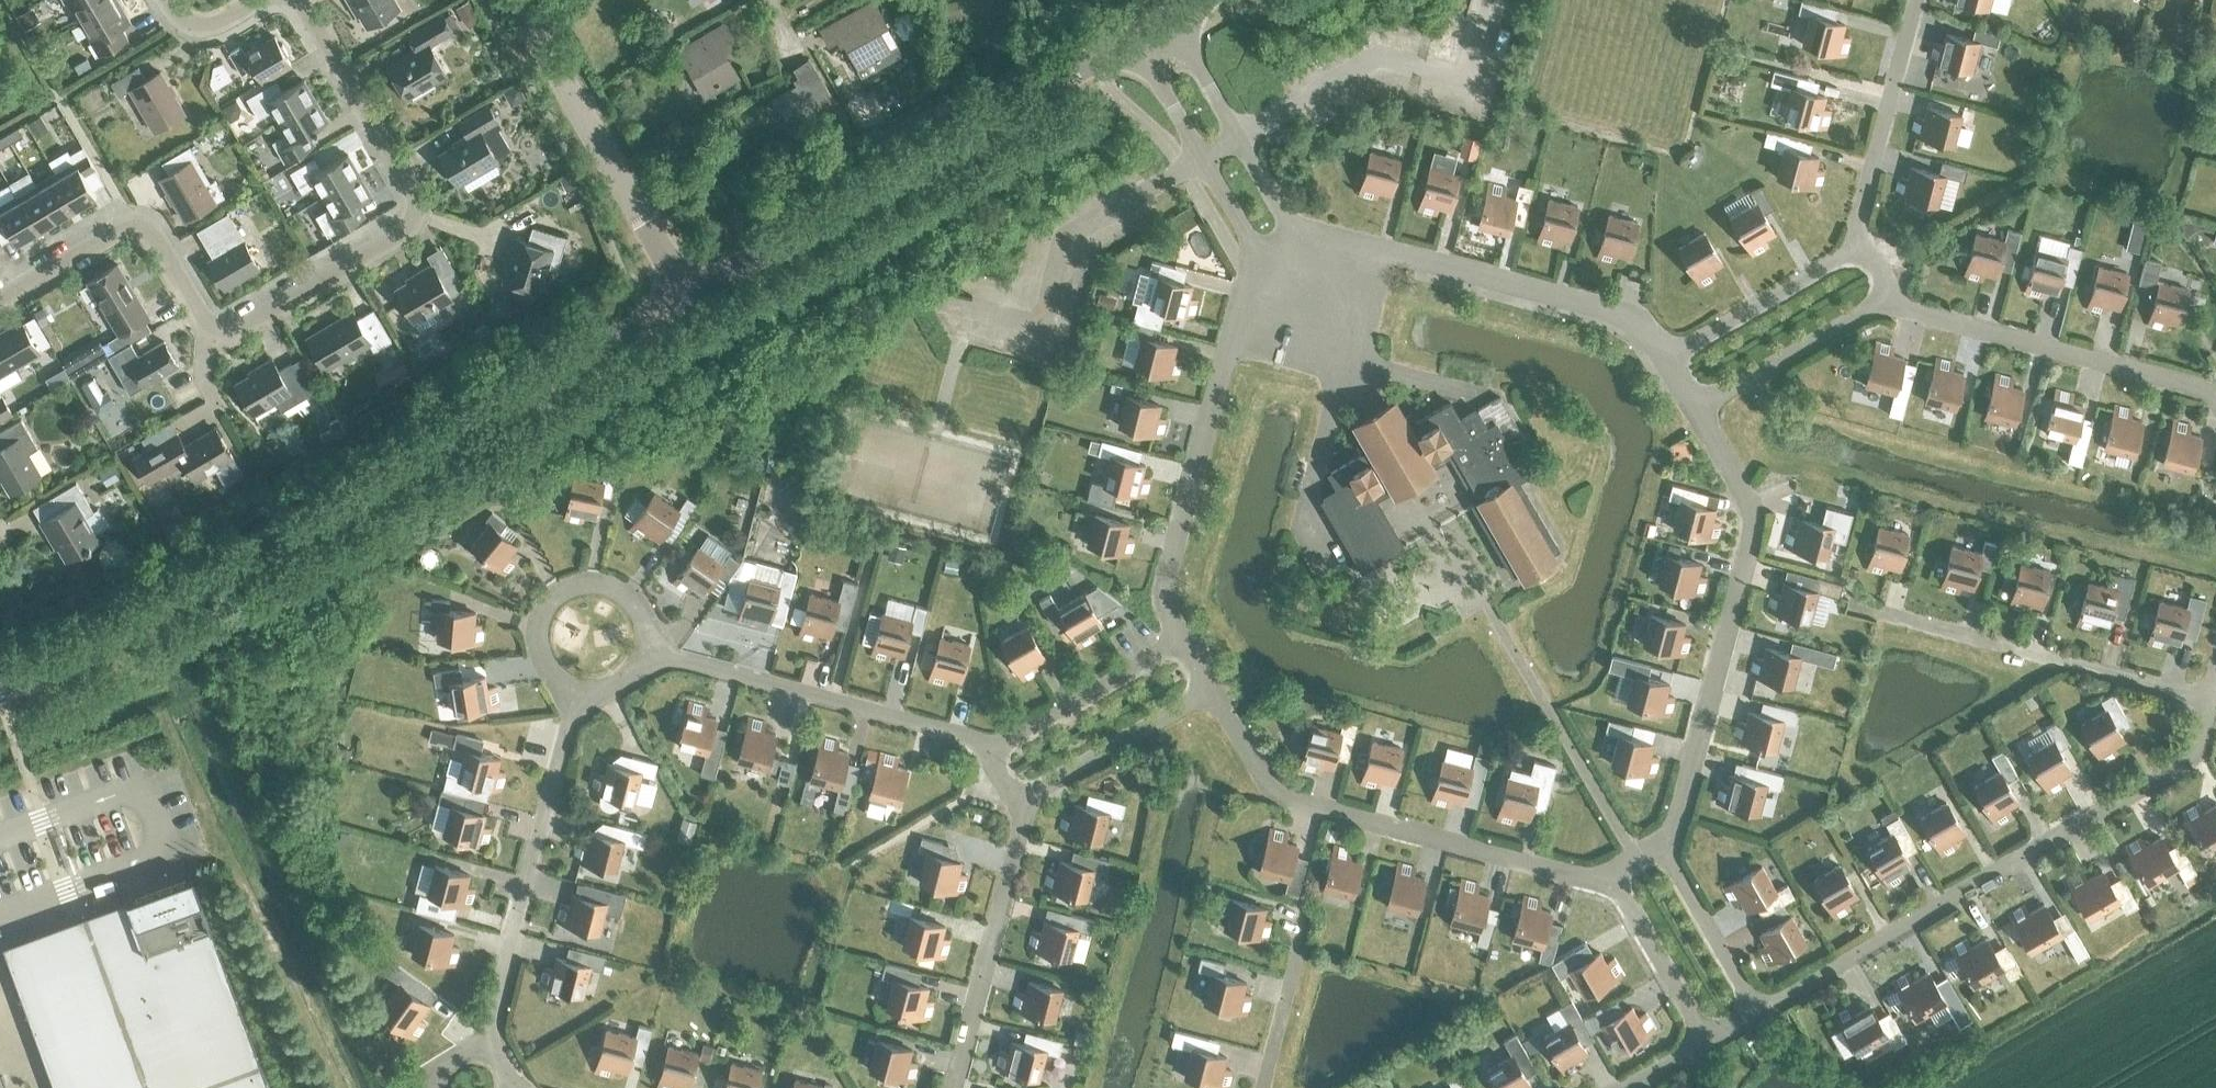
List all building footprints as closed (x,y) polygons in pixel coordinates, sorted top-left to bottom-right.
[(114,0),(62,0),(63,3),(67,0),(79,21),(114,0)] [(79,21),(91,41),(87,43),(95,56),(127,37),(120,26),(130,20),(118,0),(114,0),(79,21)] [(367,25),(398,6),(394,0),(349,0),(357,14),(359,12),(367,25)] [(1846,55),(1850,38),(1842,36),(1845,24),(1834,21),(1838,8),(1806,0),(1801,0),(1798,12),(1810,15),(1802,43),(1846,55)] [(856,64),(887,47),(863,5),(821,29),(828,41),(839,34),(856,64)] [(388,66),(405,96),(445,72),(429,44),(451,30),(442,14),(407,34),(416,49),(388,66)] [(679,48),(703,91),(734,74),(717,44),(728,37),(721,24),(679,48)] [(1930,59),(1973,71),(1981,42),(1946,33),(1943,44),(1934,42),(1930,59)] [(281,42),(279,44),(274,35),(244,52),(240,45),(228,52),(241,73),(252,67),(261,81),(291,63),(286,54),(288,53),(281,42)] [(772,98),(789,128),(831,103),(806,60),(794,68),(801,80),(772,98)] [(160,71),(145,79),(138,66),(110,82),(118,96),(130,89),(154,130),(184,112),(172,91),(170,93),(167,87),(168,86),(160,71)] [(279,121),(315,100),(303,79),(277,94),(270,83),(246,97),(258,118),(272,109),(279,121)] [(217,82),(212,85),(217,94),(222,91),(217,82)] [(1783,116),(1827,127),(1831,110),(1823,108),(1826,97),(1791,87),(1783,116)] [(315,100),(279,121),(286,133),(271,141),(283,162),(308,147),(301,136),(327,120),(315,100)] [(439,153),(457,183),(497,159),(495,156),(509,148),(494,123),(497,121),(487,104),(459,121),(467,137),(439,153)] [(1911,132),(1954,144),(1962,115),(1927,106),(1924,118),(1915,115),(1911,132)] [(6,133),(10,142),(22,135),(18,126),(6,133)] [(10,142),(6,133),(0,136),(0,148),(10,142)] [(55,172),(75,206),(95,195),(89,184),(100,177),(82,146),(69,153),(74,161),(55,172)] [(214,179),(204,185),(190,160),(196,157),(189,146),(161,162),(168,173),(160,178),(169,193),(170,192),(174,197),(172,199),(184,219),(224,196),(214,179)] [(1776,176),(1820,188),(1824,171),(1816,168),(1819,157),(1784,148),(1776,176)] [(1378,191),(1390,194),(1399,159),(1371,151),(1359,195),(1376,199),(1378,191)] [(322,195),(359,174),(346,153),(320,168),(314,157),(289,171),(301,192),(316,183),(322,195)] [(1899,176),(1895,193),(1938,204),(1946,176),(1964,181),(1967,168),(1942,161),(1938,174),(1911,167),(1908,178),(1899,176)] [(1438,206),(1450,209),(1459,174),(1430,167),(1419,210),(1436,215),(1438,206)] [(56,218),(75,206),(55,172),(35,183),(56,218)] [(359,174),(322,195),(329,207),(315,215),(327,236),(352,221),(345,210),(371,194),(359,174)] [(1519,183),(1515,198),(1504,195),(1506,187),(1490,182),(1478,226),(1507,234),(1513,209),(1526,213),(1533,187),(1519,183)] [(36,229),(56,218),(35,183),(15,195),(36,229)] [(1730,217),(1753,255),(1768,246),(1764,239),(1774,233),(1763,213),(1773,207),(1761,187),(1751,193),(1756,202),(1730,217)] [(36,229),(15,195),(0,204),(0,236),(9,230),(16,241),(36,229)] [(1557,238),(1568,241),(1578,206),(1549,198),(1538,242),(1555,246),(1557,238)] [(212,267),(224,288),(259,267),(226,212),(196,230),(216,264),(212,267)] [(1617,254),(1628,257),(1638,222),(1609,214),(1597,258),(1614,262),(1617,254)] [(546,266),(556,269),(567,236),(532,225),(527,241),(514,237),(508,254),(511,255),(503,280),(538,290),(546,266)] [(1998,267),(2010,270),(2020,231),(2008,228),(2005,240),(1976,233),(1964,276),(1981,281),(1984,272),(1995,275),(1998,267)] [(1678,247),(1701,286),(1716,277),(1711,269),(1722,263),(1704,232),(1678,247)] [(2062,270),(2075,273),(2082,248),(2068,244),(2065,256),(2037,249),(2026,292),(2043,297),(2045,288),(2056,291),(2062,270)] [(2167,321),(2179,324),(2188,289),(2156,280),(2161,261),(2145,257),(2138,285),(2157,290),(2148,325),(2165,329),(2167,321)] [(1140,272),(1133,300),(1137,301),(1132,320),(1160,327),(1165,309),(1193,317),(1198,300),(1189,297),(1192,286),(1171,280),(1175,267),(1151,260),(1147,274),(1140,272)] [(133,289),(131,290),(126,282),(128,281),(117,263),(87,281),(118,333),(149,315),(133,289)] [(453,267),(439,275),(432,263),(416,273),(418,275),(395,288),(414,319),(436,306),(442,316),(472,298),(453,267)] [(2107,305),(2118,308),(2128,273),(2099,265),(2087,309),(2104,313),(2107,305)] [(373,350),(391,340),(372,309),(356,318),(351,311),(306,337),(325,368),(369,342),(373,350)] [(39,351),(21,320),(0,332),(0,373),(39,351)] [(474,329),(480,338),(491,332),(486,322),(474,329)] [(1134,365),(1177,377),(1182,360),(1173,357),(1176,346),(1149,339),(1152,327),(1139,323),(1136,335),(1141,337),(1134,365)] [(143,385),(178,364),(163,340),(138,355),(130,342),(107,355),(121,379),(135,371),(143,385)] [(1889,412),(1901,416),(1913,372),(1901,368),(1903,358),(1892,355),(1894,346),(1877,342),(1866,385),(1894,393),(1889,412)] [(1926,401),(1954,408),(1963,373),(1952,370),(1954,362),(1937,357),(1926,401)] [(291,362),(278,370),(271,358),(255,367),(257,369),(235,382),(253,414),(275,401),(281,410),(309,394),(291,362)] [(1985,417),(2014,424),(2023,389),(2011,386),(2013,378),(1996,373),(1985,417)] [(2045,432),(2074,440),(2083,405),(2071,402),(2073,393),(2056,389),(2045,432)] [(11,412),(1,395),(0,396),(0,418),(11,412)] [(1321,499),(1305,509),(1331,553),(1347,544),(1362,570),(1398,548),(1386,528),(1369,497),(1403,477),(1452,449),(1471,482),(1480,498),(1472,503),(1513,573),(1521,568),(1526,577),(1554,561),(1549,552),(1558,547),(1518,479),(1527,474),(1511,448),(1519,443),(1526,440),(1500,395),(1477,409),(1460,418),(1450,401),(1416,421),(1411,413),(1402,418),(1392,401),(1369,415),(1357,422),(1366,438),(1357,444),(1362,452),(1328,472),(1338,489),(1321,499)] [(1118,424),(1162,436),(1166,419),(1158,417),(1161,405),(1126,396),(1118,424)] [(2104,448),(2133,456),(2142,421),(2130,418),(2133,409),(2116,405),(2104,448)] [(40,474),(27,451),(37,446),(20,418),(0,430),(0,477),(9,492),(40,474)] [(2163,464),(2191,471),(2201,436),(2189,433),(2191,425),(2174,420),(2163,464)] [(184,446),(176,432),(146,450),(160,474),(180,463),(186,465),(194,479),(233,457),(215,427),(184,446)] [(1092,480),(1087,498),(1112,505),(1117,488),(1146,495),(1150,478),(1142,476),(1145,464),(1124,459),(1127,446),(1102,439),(1098,452),(1110,455),(1103,482),(1092,480)] [(584,514),(596,517),(603,481),(574,475),(565,519),(582,523),(584,514)] [(66,557),(97,539),(84,516),(93,511),(76,481),(37,504),(45,518),(41,521),(50,536),(52,535),(66,557)] [(1673,528),(1716,540),(1721,523),(1712,521),(1715,509),(1694,503),(1697,490),(1672,484),(1668,498),(1680,501),(1673,528)] [(687,497),(679,509),(655,493),(629,530),(644,540),(649,533),(658,540),(677,513),(685,518),(695,503),(687,497)] [(1787,528),(1783,545),(1827,557),(1832,539),(1845,542),(1853,513),(1820,505),(1815,523),(1799,518),(1796,530),(1787,528)] [(470,545),(505,574),(516,560),(510,555),(517,545),(500,531),(506,524),(492,512),(485,519),(489,523),(470,545)] [(1087,543),(1130,555),(1135,538),(1126,536),(1129,524),(1094,515),(1087,543)] [(1887,565),(1899,568),(1908,533),(1879,526),(1868,569),(1885,574),(1887,565)] [(715,574),(726,582),(744,557),(708,532),(673,583),(687,593),(692,586),(702,593),(715,574)] [(1960,585),(1972,588),(1981,553),(1953,545),(1941,589),(1958,593),(1960,585)] [(1658,583),(1702,594),(1706,577),(1698,575),(1701,564),(1666,554),(1658,583)] [(775,597),(788,601),(794,577),(782,574),(783,568),(755,561),(739,620),(756,625),(758,616),(770,620),(775,597)] [(2029,603),(2040,606),(2050,571),(2021,563),(2009,607),(2026,611),(2029,603)] [(2111,614),(2123,617),(2133,578),(2110,571),(2107,586),(2089,581),(2077,625),(2094,629),(2097,620),(2108,624),(2111,614)] [(1818,591),(1839,597),(1843,584),(1817,577),(1813,590),(1783,582),(1780,594),(1771,591),(1767,608),(1810,620),(1818,591)] [(835,613),(849,617),(858,583),(843,579),(838,600),(810,593),(799,636),(816,641),(818,632),(830,635),(835,613)] [(1102,624),(1097,615),(1119,602),(1097,585),(1084,593),(1058,608),(1050,594),(1040,600),(1052,623),(1063,616),(1081,647),(1096,638),(1091,630),(1102,624)] [(2185,621),(2197,624),(2204,599),(2190,595),(2187,607),(2160,600),(2148,643),(2165,648),(2167,639),(2179,642),(2185,621)] [(437,639),(482,642),(483,625),(474,624),(475,612),(449,610),(449,601),(431,599),(430,609),(439,610),(437,639)] [(891,652),(902,655),(911,620),(883,612),(871,656),(888,660),(891,652)] [(1642,643),(1686,654),(1690,637),(1682,635),(1685,624),(1650,614),(1642,643)] [(1001,641),(1024,680),(1039,671),(1034,663),(1045,657),(1027,626),(1001,641)] [(948,676),(960,679),(969,644),(941,637),(929,680),(946,685),(948,676)] [(1750,673),(1793,685),(1801,656),(1766,647),(1763,658),(1754,656),(1750,673)] [(1659,712),(1670,714),(1675,697),(1666,695),(1669,683),(1643,676),(1646,664),(1612,655),(1609,669),(1634,675),(1627,703),(1643,707),(1641,713),(1658,717),(1659,712)] [(459,668),(434,672),(436,684),(448,682),(454,712),(498,704),(495,687),(486,688),(484,676),(461,680),(459,668)] [(2081,723),(2103,762),(2118,753),(2114,746),(2124,740),(2113,720),(2124,713),(2112,693),(2100,699),(2106,709),(2081,723)] [(1784,720),(1795,723),(1798,711),(1762,701),(1759,713),(1749,711),(1746,722),(1737,720),(1733,737),(1776,749),(1784,720)] [(701,773),(713,777),(726,729),(714,726),(716,718),(704,715),(707,706),(690,702),(678,745),(707,753),(701,773)] [(738,761),(774,771),(778,757),(770,754),(775,734),(764,730),(766,722),(749,717),(738,761)] [(1337,745),(1350,749),(1357,723),(1343,720),(1340,731),(1312,724),(1301,768),(1318,772),(1320,764),(1332,767),(1337,745)] [(457,734),(454,747),(465,749),(458,778),(501,789),(506,773),(497,770),(500,759),(479,753),(482,740),(457,734)] [(1611,763),(1654,774),(1659,757),(1650,755),(1653,743),(1618,734),(1611,763)] [(833,809),(846,812),(858,765),(846,761),(848,753),(836,750),(838,741),(822,737),(810,780),(839,788),(833,809)] [(1381,780),(1392,783),(1402,748),(1373,740),(1361,784),(1378,788),(1381,780)] [(2027,754),(2050,793),(2065,784),(2061,777),(2071,771),(2053,740),(2027,754)] [(870,796),(898,803),(907,768),(896,765),(898,757),(881,752),(870,796)] [(2007,808),(2018,802),(2009,786),(2020,780),(2005,753),(1993,760),(2000,771),(1974,786),(1996,824),(2012,815),(2007,808)] [(595,772),(591,789),(602,792),(601,797),(601,801),(603,805),(606,808),(610,809),(615,808),(618,805),(620,802),(621,797),(634,801),(641,773),(653,777),(657,763),(632,756),(628,769),(607,763),(604,775),(595,772)] [(790,784),(795,762),(782,759),(777,780),(790,784)] [(1451,798),(1463,801),(1472,766),(1443,759),(1432,802),(1449,807),(1451,798)] [(1509,776),(1497,819),(1514,824),(1516,815),(1528,818),(1534,797),(1547,800),(1556,767),(1534,761),(1530,773),(1511,768),(1509,776)] [(1767,785),(1778,788),(1782,774),(1757,767),(1753,780),(1732,774),(1729,786),(1720,784),(1716,801),(1759,812),(1767,785)] [(1886,773),(1877,779),(1888,797),(1897,792),(1886,773)] [(441,789),(437,802),(450,805),(443,834),(486,845),(491,828),(482,826),(485,815),(463,809),(466,796),(441,789)] [(1109,813),(1121,816),(1125,802),(1099,796),(1096,809),(1074,803),(1071,815),(1063,813),(1058,830),(1102,841),(1109,813)] [(1921,817),(1943,855),(1958,846),(1954,839),(1964,833),(1946,802),(1921,817)] [(2203,811),(2198,803),(2183,812),(2206,851),(2215,845),(2215,803),(2203,811)] [(1867,848),(1890,886),(1905,878),(1900,870),(1911,864),(1900,845),(1911,838),(1898,815),(1885,823),(1891,834),(1867,848)] [(1284,891),(1297,895),(1304,869),(1291,866),(1297,844),(1285,841),(1288,833),(1271,828),(1259,872),(1287,879),(1284,891)] [(573,858),(616,869),(624,840),(633,843),(635,834),(617,829),(615,838),(589,831),(586,843),(577,841),(573,858)] [(921,836),(917,850),(926,853),(919,881),(963,892),(967,875),(959,873),(962,861),(950,858),(940,856),(943,842),(921,836)] [(2183,848),(2171,855),(2160,836),(2145,844),(2141,837),(2125,846),(2148,885),(2177,868),(2183,878),(2196,871),(2183,848)] [(1323,889),(1352,896),(1361,861),(1350,858),(1352,850),(1335,845),(1323,889)] [(1094,870),(1106,873),(1110,860),(1084,853),(1081,866),(1059,860),(1056,872),(1048,869),(1043,886),(1087,898),(1094,870)] [(1387,906),(1416,913),(1425,878),(1413,875),(1415,867),(1399,862),(1387,906)] [(1813,879),(1836,918),(1851,909),(1847,901),(1857,895),(1839,864),(1813,879)] [(427,894),(470,905),(475,888),(466,886),(469,875),(434,865),(427,894)] [(1787,884),(1776,890),(1762,865),(1723,888),(1732,903),(1739,899),(1745,909),(1765,898),(1771,909),(1794,896),(1787,884)] [(2125,882),(2113,889),(2102,869),(2087,878),(2082,871),(2067,880),(2090,918),(2119,901),(2125,912),(2138,905),(2125,882)] [(34,959),(80,1087),(269,1087),(192,875),(126,899),(135,922),(93,937),(87,922),(70,928),(75,944),(34,959)] [(1451,922),(1479,930),(1489,895),(1477,892),(1479,883),(1462,879),(1451,922)] [(561,903),(556,920),(600,931),(605,911),(620,915),(625,894),(584,883),(581,896),(572,894),(569,905),(561,903)] [(1513,939),(1542,946),(1551,911),(1539,908),(1542,900),(1525,895),(1513,939)] [(1224,927),(1267,939),(1271,922),(1263,919),(1266,908),(1231,898),(1224,927)] [(1,943),(54,1087),(80,1087),(34,959),(75,944),(70,928),(87,922),(93,937),(135,922),(126,899),(1,943)] [(2074,928),(2062,934),(2044,903),(2029,912),(2024,904),(2009,913),(2032,952),(2062,935),(2068,945),(2079,938),(2074,928)] [(1078,930),(1090,933),(1094,920),(1069,913),(1065,926),(1044,920),(1040,932),(1032,929),(1028,946),(1071,958),(1078,930)] [(1758,948),(1767,964),(1806,941),(1791,915),(1759,934),(1766,944),(1758,948)] [(902,945),(946,956),(950,939),(942,937),(945,926),(910,916),(902,945)] [(411,953),(455,965),(459,948),(451,946),(454,934),(419,925),(411,953)] [(2008,949),(1997,956),(1986,937),(1971,946),(1966,938),(1951,947),(1955,954),(1944,961),(1953,975),(1964,969),(1974,986),(1997,972),(2003,983),(2022,972),(2008,949)] [(590,967),(602,970),(605,956),(580,950),(577,962),(555,957),(552,968),(544,966),(539,983),(583,994),(590,967)] [(1600,952),(1580,963),(1573,951),(1561,958),(1551,964),(1559,977),(1569,971),(1584,996),(1622,973),(1614,958),(1606,962),(1600,952)] [(379,1011),(415,1038),(426,1024),(419,1019),(437,994),(390,958),(381,970),(399,984),(379,1011)] [(886,1007),(929,1018),(934,1001),(925,999),(928,987),(907,982),(910,969),(885,962),(881,975),(893,978),(886,1007)] [(1957,995),(1946,1001),(1928,971),(1913,980),(1908,972),(1893,981),(1897,988),(1886,994),(1895,1009),(1906,1003),(1916,1020),(1945,1003),(1950,1012),(1963,1004),(1957,995)] [(1204,1002),(1247,1013),(1252,996),(1243,994),(1246,982),(1211,973),(1204,1002)] [(1012,1007),(1055,1018),(1062,990),(1028,981),(1024,992),(1016,990),(1012,1007)] [(1590,1031),(1583,1019),(1571,999),(1560,1006),(1566,1017),(1569,1021),(1543,1036),(1566,1075),(1581,1066),(1577,1058),(1587,1052),(1583,1045),(1594,1038),(1590,1031)] [(1583,1019),(1590,1031),(1600,1025),(1615,1050),(1654,1028),(1645,1012),(1638,1017),(1632,1006),(1623,1012),(1617,1000),(1583,1019)] [(1892,1017),(1881,1023),(1870,1004),(1855,1013),(1850,1006),(1835,1014),(1858,1053),(1887,1036),(1893,1047),(1906,1040),(1892,1017)] [(629,1060),(642,1063),(650,1029),(638,1025),(635,1036),(607,1029),(595,1072),(612,1077),(614,1068),(626,1071),(629,1060)] [(1046,1051),(1058,1054),(1062,1040),(1037,1033),(1033,1046),(1012,1041),(1009,1052),(1000,1050),(996,1067),(1039,1078),(1046,1051)] [(1498,1087),(1526,1087),(1531,1085),(1525,1076),(1536,1069),(1515,1033),(1504,1039),(1512,1054),(1487,1069),(1498,1087)] [(869,1069),(913,1080),(917,1063),(909,1061),(912,1049),(877,1040),(869,1069)] [(688,1087),(697,1053),(669,1045),(657,1087),(676,1087),(676,1085),(688,1087)] [(1184,1076),(1227,1087),(1232,1070),(1223,1068),(1227,1056),(1192,1047),(1184,1076)] [(760,1069),(732,1062),(725,1087),(755,1087),(760,1069)] [(1458,1072),(1447,1078),(1453,1087),(1468,1087),(1458,1072)] [(824,1086),(795,1079),(793,1087),(824,1087),(824,1086)]
